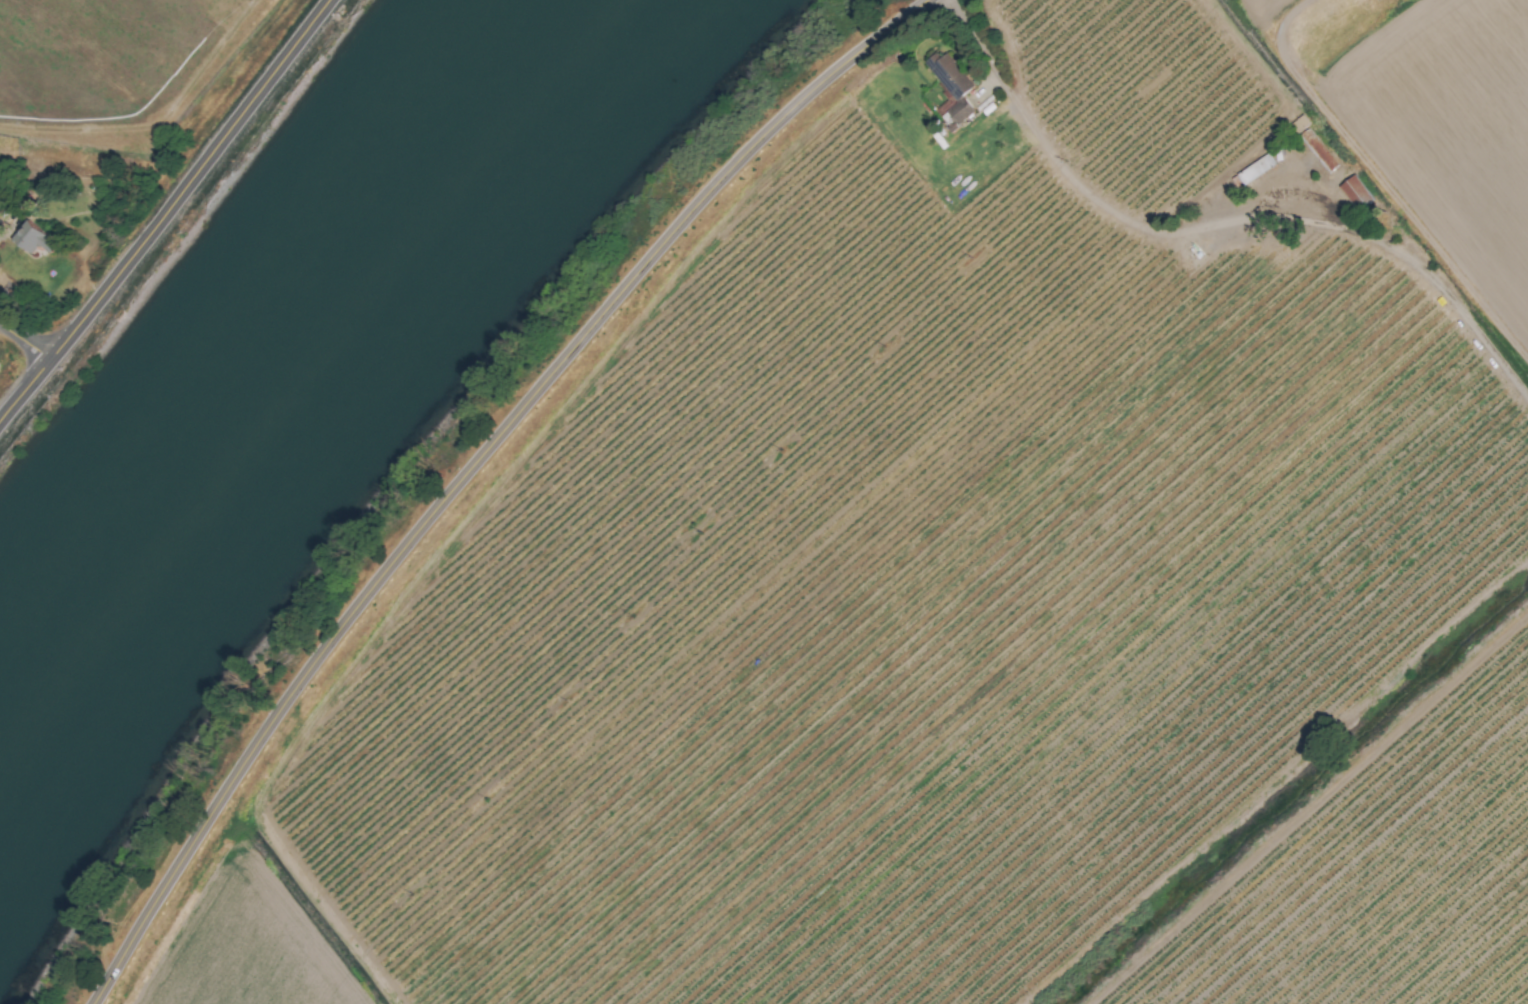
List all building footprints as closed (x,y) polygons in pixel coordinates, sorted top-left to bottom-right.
[(972,88),(946,53),(928,66),(954,101),(972,88)] [(1244,186),(1277,165),(1269,153),(1236,175),(1244,186)] [(1339,185),(1355,212),(1371,202),(1356,176),(1339,185)] [(12,241),(31,254),(37,245),(48,253),(55,243),(24,222),(12,241)]
